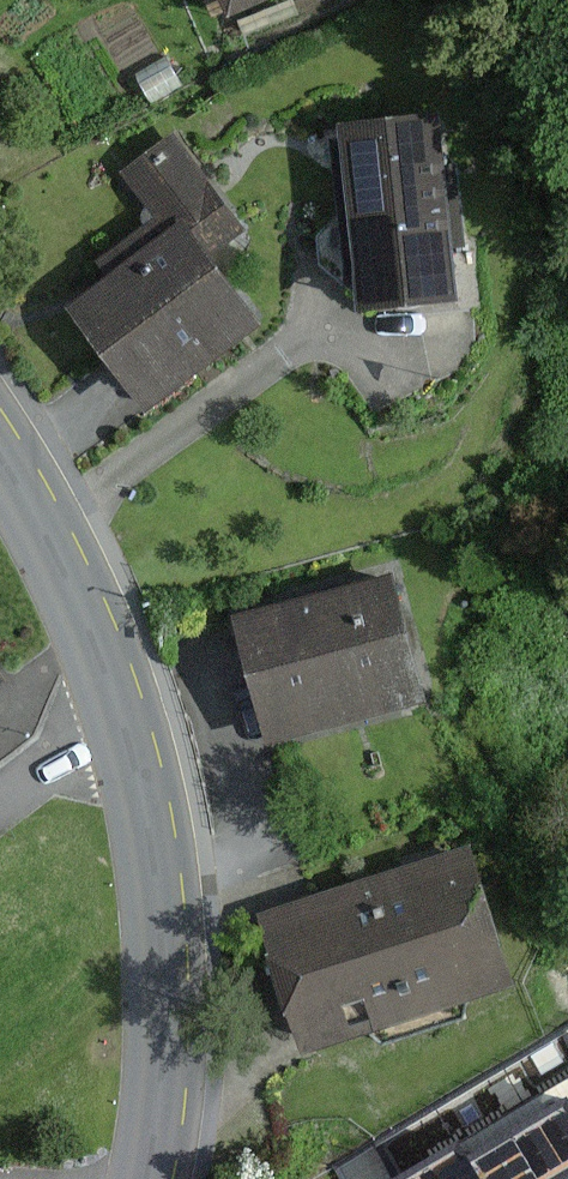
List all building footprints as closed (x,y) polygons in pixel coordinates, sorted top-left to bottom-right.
[(226,19),(269,0),(217,0),(226,19)] [(164,54),(132,74),(152,104),(183,83),(164,54)] [(439,113),(338,123),(340,139),(331,139),(346,286),(355,285),(358,312),(460,302),(454,250),(467,248),(458,164),(444,166),(439,113)] [(120,172),(152,215),(89,263),(103,282),(67,309),(124,384),(146,413),(263,324),(212,257),(247,230),(173,132),(120,172)] [(429,702),(393,574),(232,619),(267,746),(429,702)] [(0,667),(0,690),(11,682),(0,667)] [(516,986),(470,845),(255,916),(301,1057),(516,986)] [(334,1168),(341,1178),(567,1178),(567,1032),(334,1168)]
